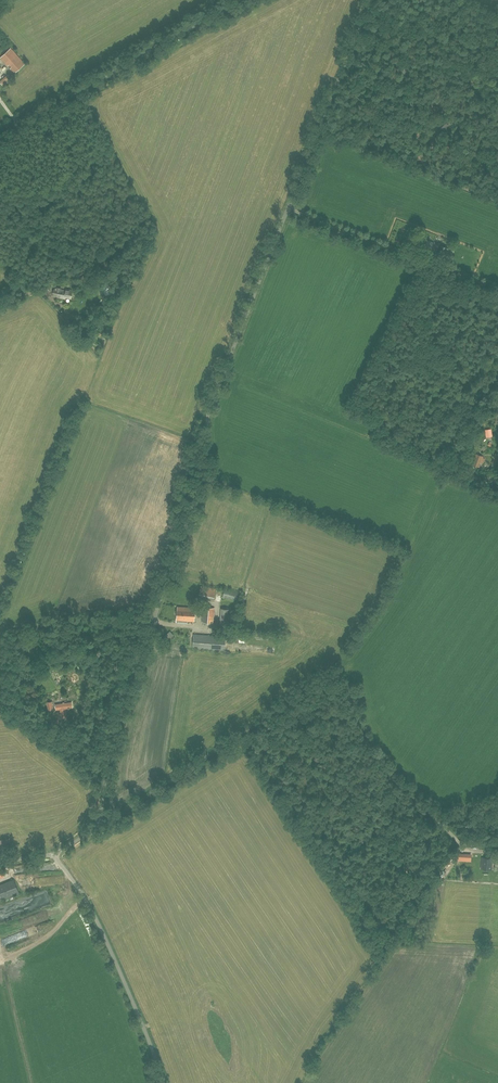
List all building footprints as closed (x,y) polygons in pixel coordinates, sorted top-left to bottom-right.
[(14,73),(24,64),(11,48),(0,58),(8,66),(9,65),(12,67),(10,68),(14,73)] [(436,128),(441,133),(449,124),(443,119),(436,128)] [(430,253),(434,243),(421,238),(417,247),(430,253)] [(449,261),(454,250),(440,245),(436,256),(449,261)] [(53,295),(58,296),(60,296),(60,298),(65,299),(66,296),(72,297),(73,291),(66,290),(66,291),(61,290),(61,289),(58,288),(58,289),(56,289),(56,290),(54,290),(53,295)] [(483,463),(485,459),(483,458),(483,457),(476,454),(473,460),(474,460),(473,465),(480,467),(480,465),(479,465),(480,462),(483,463)] [(198,598),(206,599),(214,601),(216,589),(200,586),(198,598)] [(238,600),(240,592),(225,588),(223,597),(238,600)] [(194,621),(195,608),(177,606),(176,620),(194,621)] [(213,623),(215,608),(203,607),(202,622),(213,623)] [(230,628),(232,609),(221,608),(220,627),(230,628)] [(225,651),(226,637),(194,634),(193,649),(225,651)] [(34,672),(41,666),(37,662),(31,668),(34,672)] [(65,708),(73,707),(72,702),(55,704),(56,710),(60,709),(61,717),(67,717),(65,708)] [(14,852),(10,837),(0,840),(0,855),(14,852)] [(492,870),(493,857),(481,857),(481,869),(492,870)] [(0,885),(0,901),(19,893),(14,880),(0,885)] [(79,910),(84,919),(87,917),(82,908),(79,910)] [(15,943),(28,939),(26,932),(13,936),(15,943)]
